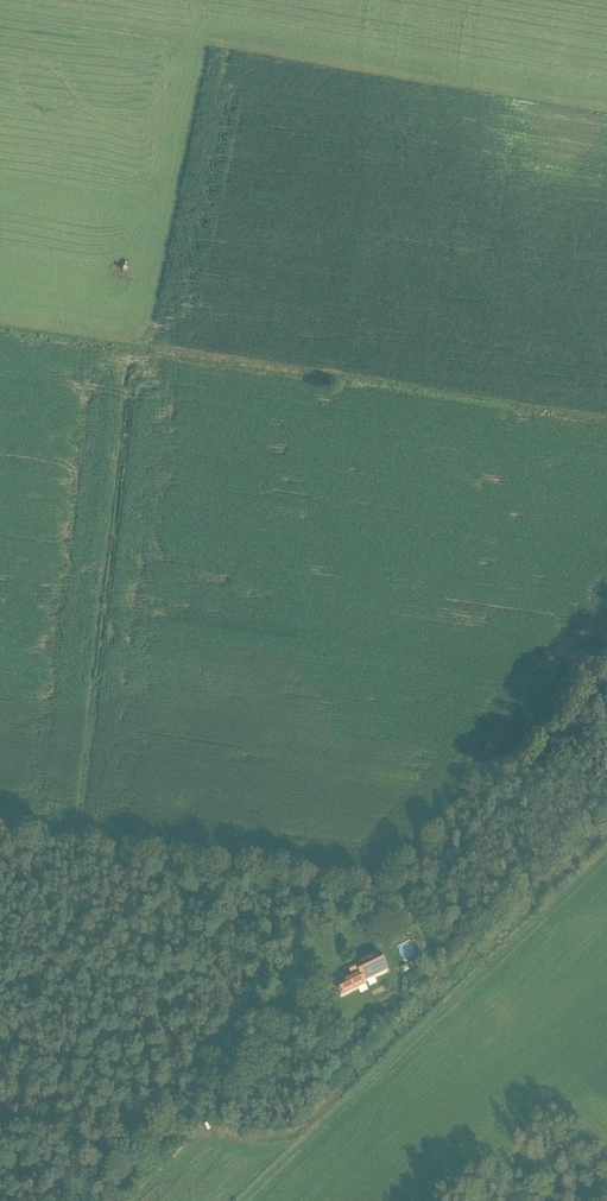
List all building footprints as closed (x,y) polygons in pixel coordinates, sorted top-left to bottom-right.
[(405,956),(407,965),(417,962),(414,953),(405,956)] [(359,974),(336,986),(341,997),(365,985),(364,983),(387,971),(378,954),(359,964),(355,966),(359,974)]
